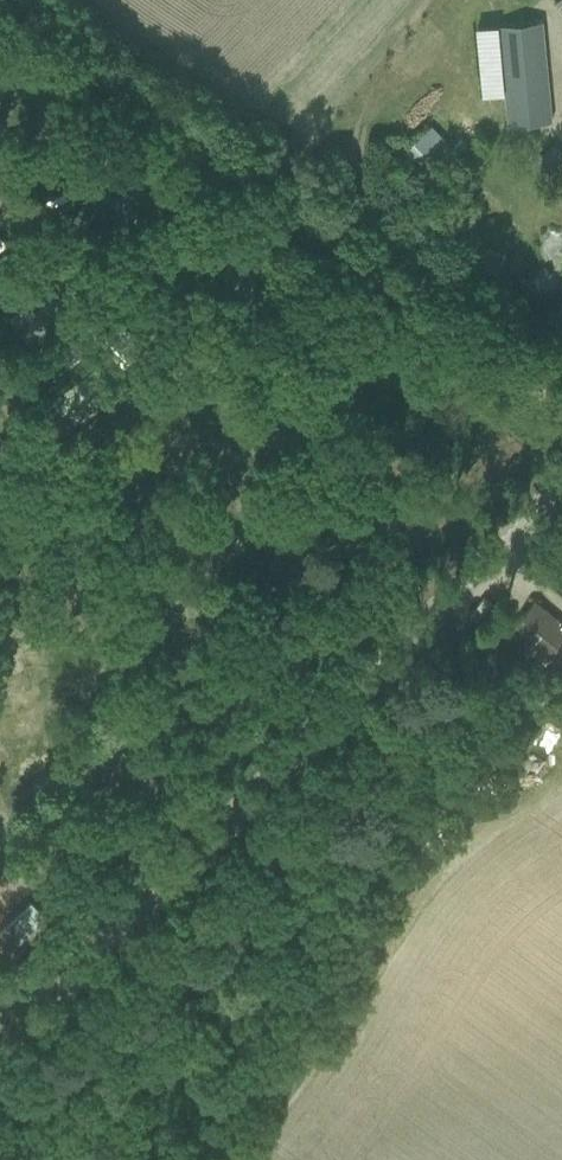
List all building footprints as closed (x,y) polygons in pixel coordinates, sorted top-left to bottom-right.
[(540,22),(499,26),(507,121),(528,120),(550,119),(543,48),(540,22)] [(0,40),(0,48),(3,50),(9,43),(2,37),(0,40)] [(133,124),(123,134),(132,145),(142,135),(133,124)] [(396,159),(417,181),(452,147),(431,125),(396,159)] [(152,169),(113,204),(126,218),(165,183),(152,169)] [(232,231),(222,241),(228,247),(238,238),(232,231)] [(234,259),(242,251),(235,245),(228,253),(234,259)] [(308,251),(296,255),(302,272),(314,267),(308,251)] [(232,262),(220,275),(255,308),(267,295),(254,283),(233,263),(232,262)] [(36,314),(17,329),(28,343),(65,313),(54,300),(36,314)] [(89,314),(82,321),(92,331),(99,325),(89,314)] [(105,326),(95,336),(122,366),(133,356),(129,351),(109,330),(105,326)] [(291,350),(282,356),(291,369),(300,363),(291,350)] [(235,377),(223,385),(232,397),(244,389),(235,377)] [(189,388),(197,402),(211,395),(203,381),(189,388)] [(201,440),(192,446),(201,459),(210,452),(201,440)] [(256,523),(245,534),(251,541),(263,530),(256,523)] [(209,563),(201,571),(208,579),(216,571),(209,563)] [(177,591),(166,601),(172,608),(183,598),(177,591)] [(554,614),(535,599),(512,627),(531,642),(561,668),(561,621),(554,614)] [(241,617),(233,625),(238,630),(246,622),(241,617)] [(117,646),(110,654),(121,664),(128,655),(117,646)] [(205,662),(191,669),(196,678),(209,671),(205,662)] [(0,672),(0,685),(7,682),(16,678),(11,667),(2,671),(0,672)] [(76,785),(67,791),(77,803),(85,797),(76,785)]
